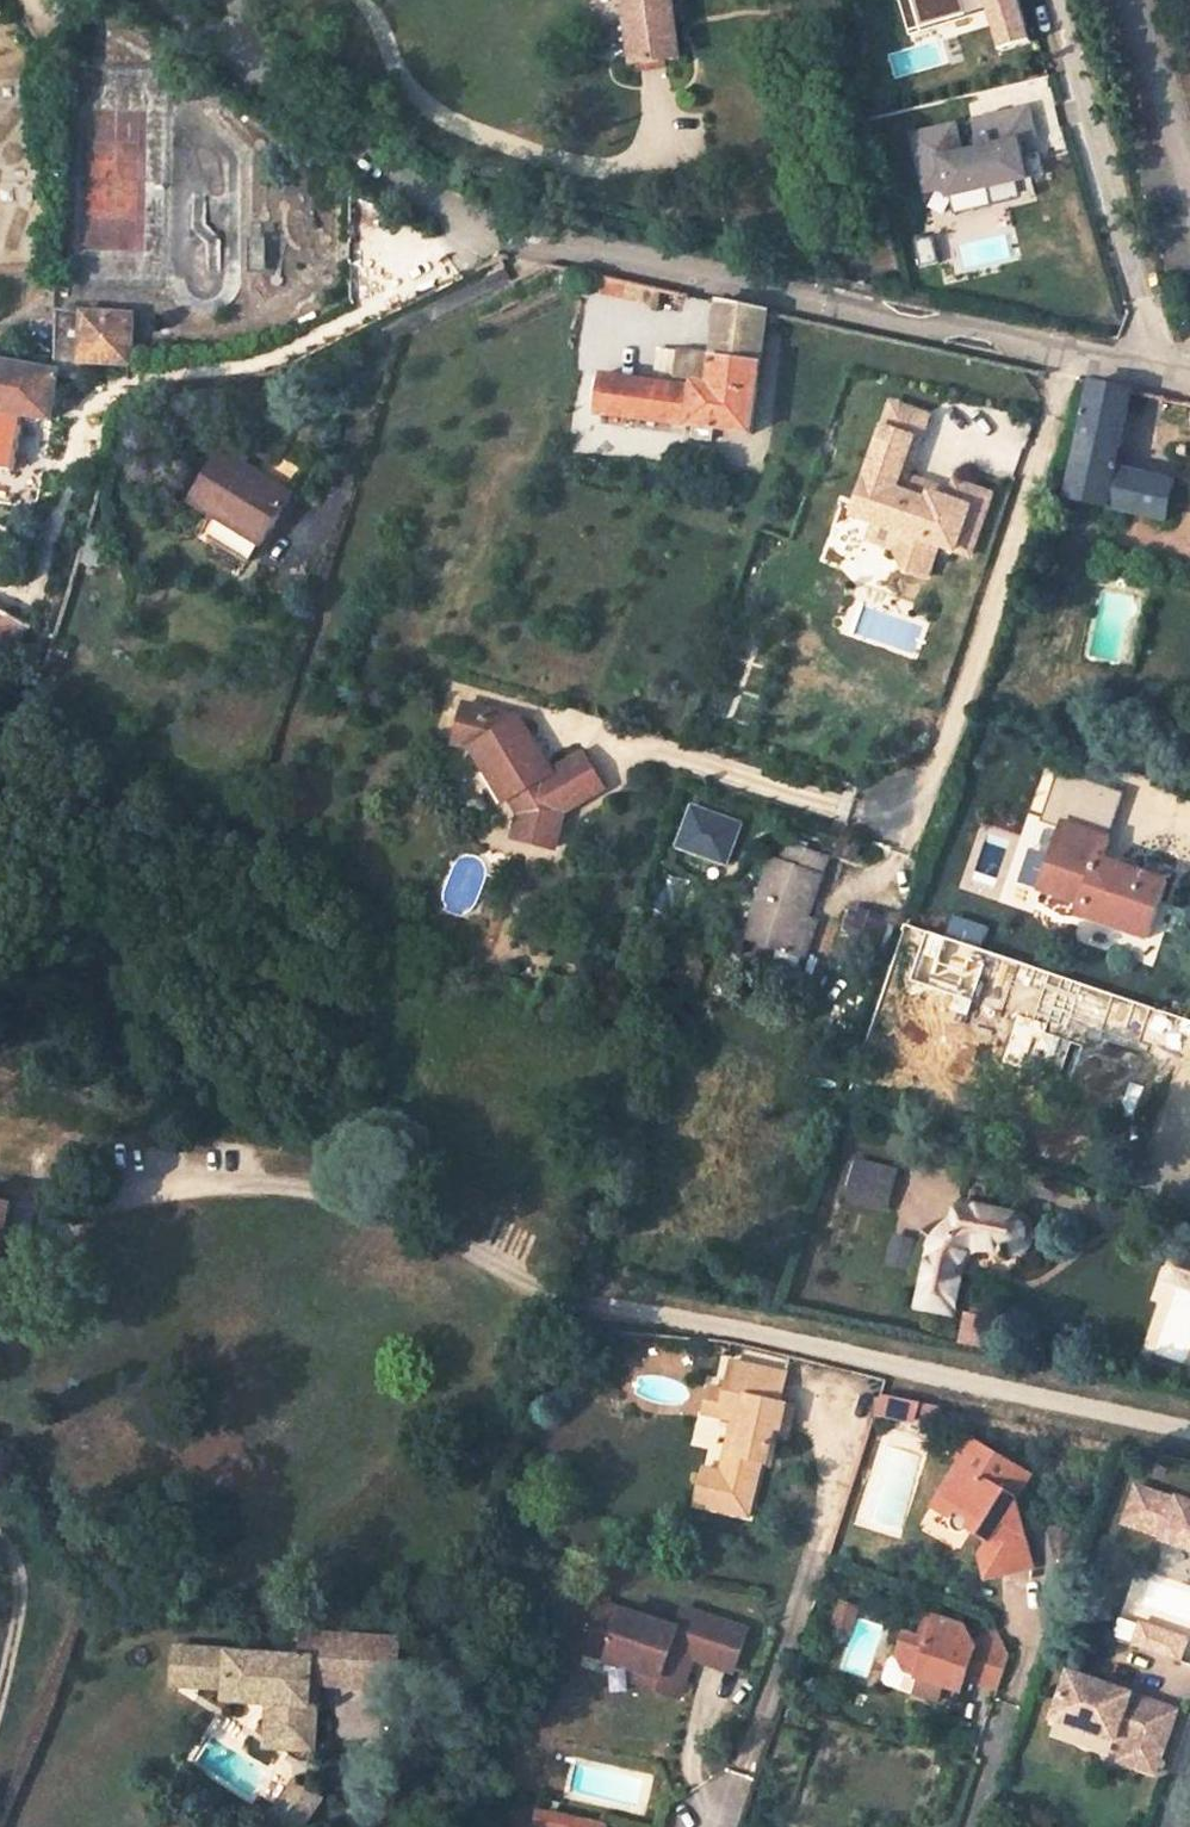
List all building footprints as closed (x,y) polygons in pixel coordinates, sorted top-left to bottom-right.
[(634,64),(679,58),(674,21),(671,0),(626,0),(634,64)] [(682,0),(671,0),(674,21),(684,20),(682,0)] [(1037,45),(1026,0),(910,0),(910,1),(902,3),(909,33),(992,12),(1002,54),(1037,45)] [(957,127),(915,137),(927,192),(949,187),(951,197),(989,189),(993,207),(1022,200),(1018,182),(1027,180),(1045,176),(1040,155),(1023,159),(1019,145),(1037,141),(1030,110),(974,123),(980,152),(963,156),(957,127)] [(1027,180),(1018,182),(1022,200),(1031,198),(1027,180)] [(604,295),(661,306),(664,290),(607,278),(604,295)] [(599,413),(696,426),(716,429),(754,434),(770,312),(722,303),(715,357),(663,351),(658,383),(605,376),(599,413)] [(83,362),(133,361),(134,314),(86,313),(83,362)] [(0,362),(0,410),(55,419),(62,372),(0,362)] [(1115,470),(1132,392),(1094,383),(1071,497),(1167,516),(1174,484),(1115,470)] [(931,415),(895,403),(859,509),(841,502),(832,526),(898,549),(898,550),(908,569),(930,576),(941,544),(973,555),(994,492),(958,480),(955,490),(911,475),(931,415)] [(714,441),(716,429),(696,426),(694,438),(714,441)] [(224,452),(194,500),(222,517),(262,542),(293,493),(270,479),(266,487),(253,479),(257,472),(224,452)] [(253,479),(266,487),(270,479),(257,472),(253,479)] [(211,536),(251,561),(262,542),(222,517),(211,536)] [(0,608),(0,655),(14,663),(35,629),(0,608)] [(502,719),(504,713),(467,703),(466,709),(502,719)] [(502,719),(466,709),(457,742),(475,746),(470,765),(488,770),(491,768),(509,799),(512,797),(522,814),(516,837),(556,848),(567,809),(606,786),(585,751),(548,774),(525,737),(531,734),(522,717),(504,713),(502,719)] [(677,848),(730,867),(746,823),(693,803),(677,848)] [(1056,849),(1043,891),(1086,905),(1082,916),(1149,937),(1167,879),(1120,864),(1117,871),(1102,865),(1104,858),(1110,835),(1065,821),(1056,849)] [(1043,891),(1056,849),(1037,843),(1024,884),(1043,891)] [(777,859),(750,938),(805,956),(815,927),(802,923),(804,916),(808,917),(828,857),(792,845),(786,862),(777,859)] [(1120,864),(1104,858),(1102,865),(1117,871),(1120,864)] [(818,920),(808,917),(804,916),(802,923),(815,927),(818,920)] [(888,1209),(897,1170),(858,1162),(850,1200),(888,1209)] [(1018,1213),(964,1201),(960,1215),(958,1220),(946,1230),(938,1240),(932,1251),(921,1305),(953,1313),(964,1263),(968,1257),(978,1250),(984,1246),(1005,1250),(1012,1250),(1024,1246),(1030,1240),(1031,1237),(1031,1230),(1028,1223),(1026,1219),(1018,1213)] [(9,1241),(29,1245),(35,1212),(0,1204),(0,1282),(9,1241)] [(1176,1255),(1169,1277),(1189,1284),(1189,1259),(1176,1255)] [(788,1371),(733,1360),(726,1388),(710,1385),(705,1410),(729,1416),(742,1419),(734,1452),(732,1452),(726,1479),(703,1474),(697,1502),(750,1514),(762,1460),(768,1461),(775,1426),(781,1428),(787,1402),(781,1400),(788,1371)] [(878,1410),(916,1418),(919,1401),(883,1392),(878,1410)] [(794,1403),(787,1402),(781,1428),(788,1429),(794,1403)] [(705,1467),(703,1474),(726,1479),(732,1452),(734,1452),(742,1419),(729,1416),(717,1469),(705,1467)] [(1002,1518),(1016,1496),(1029,1474),(973,1441),(938,1498),(974,1519),(969,1527),(989,1540),(979,1556),(986,1579),(1032,1566),(1024,1530),(1002,1518)] [(1178,1498),(1177,1501),(1136,1487),(1124,1523),(1164,1537),(1163,1540),(1189,1549),(1189,1502),(1178,1498)] [(1024,1530),(1016,1496),(1002,1518),(1024,1530)] [(933,1505),(969,1527),(974,1519),(938,1498),(933,1505)] [(658,1677),(654,1689),(678,1697),(691,1653),(732,1666),(745,1630),(690,1612),(683,1632),(673,1629),(596,1605),(587,1635),(611,1642),(604,1661),(637,1671),(658,1677)] [(683,1632),(690,1612),(680,1609),(673,1629),(683,1632)] [(930,1640),(937,1617),(928,1614),(921,1637),(930,1640)] [(909,1674),(961,1691),(965,1676),(998,1686),(1008,1656),(996,1628),(971,1641),(961,1624),(937,1617),(930,1640),(921,1637),(906,1633),(898,1655),(909,1674)] [(1162,1658),(1170,1635),(1141,1625),(1133,1648),(1162,1658)] [(228,1704),(270,1706),(270,1708),(269,1732),(292,1734),(290,1754),(310,1755),(314,1705),(307,1704),(308,1683),(329,1685),(329,1677),(372,1679),(373,1661),(399,1663),(400,1640),(304,1635),(303,1659),(231,1654),(232,1652),(176,1649),(174,1680),(199,1681),(199,1689),(229,1691),(228,1704)] [(604,1661),(611,1642),(587,1635),(581,1653),(604,1661)] [(1178,1663),(1186,1641),(1170,1635),(1162,1658),(1178,1663)] [(329,1685),(396,1689),(399,1663),(373,1661),(372,1679),(329,1677),(329,1685)] [(654,1689),(658,1677),(637,1671),(634,1683),(654,1689)] [(1131,1695),(1069,1674),(1052,1721),(1125,1745),(1160,1757),(1176,1712),(1130,1697),(1131,1695)] [(174,1687),(199,1689),(199,1681),(174,1680),(174,1687)] [(269,1732),(267,1752),(290,1754),(292,1734),(269,1732)] [(1160,1757),(1125,1745),(1119,1763),(1154,1774),(1160,1757)] [(295,1785),(268,1824),(273,1826),(304,1826),(322,1802),(295,1785)] [(556,1813),(559,1803),(548,1800),(546,1811),(556,1813)] [(534,1826),(563,1826),(566,1815),(556,1813),(546,1811),(538,1809),(534,1826)] [(606,1824),(566,1815),(563,1826),(606,1826),(606,1824)]
